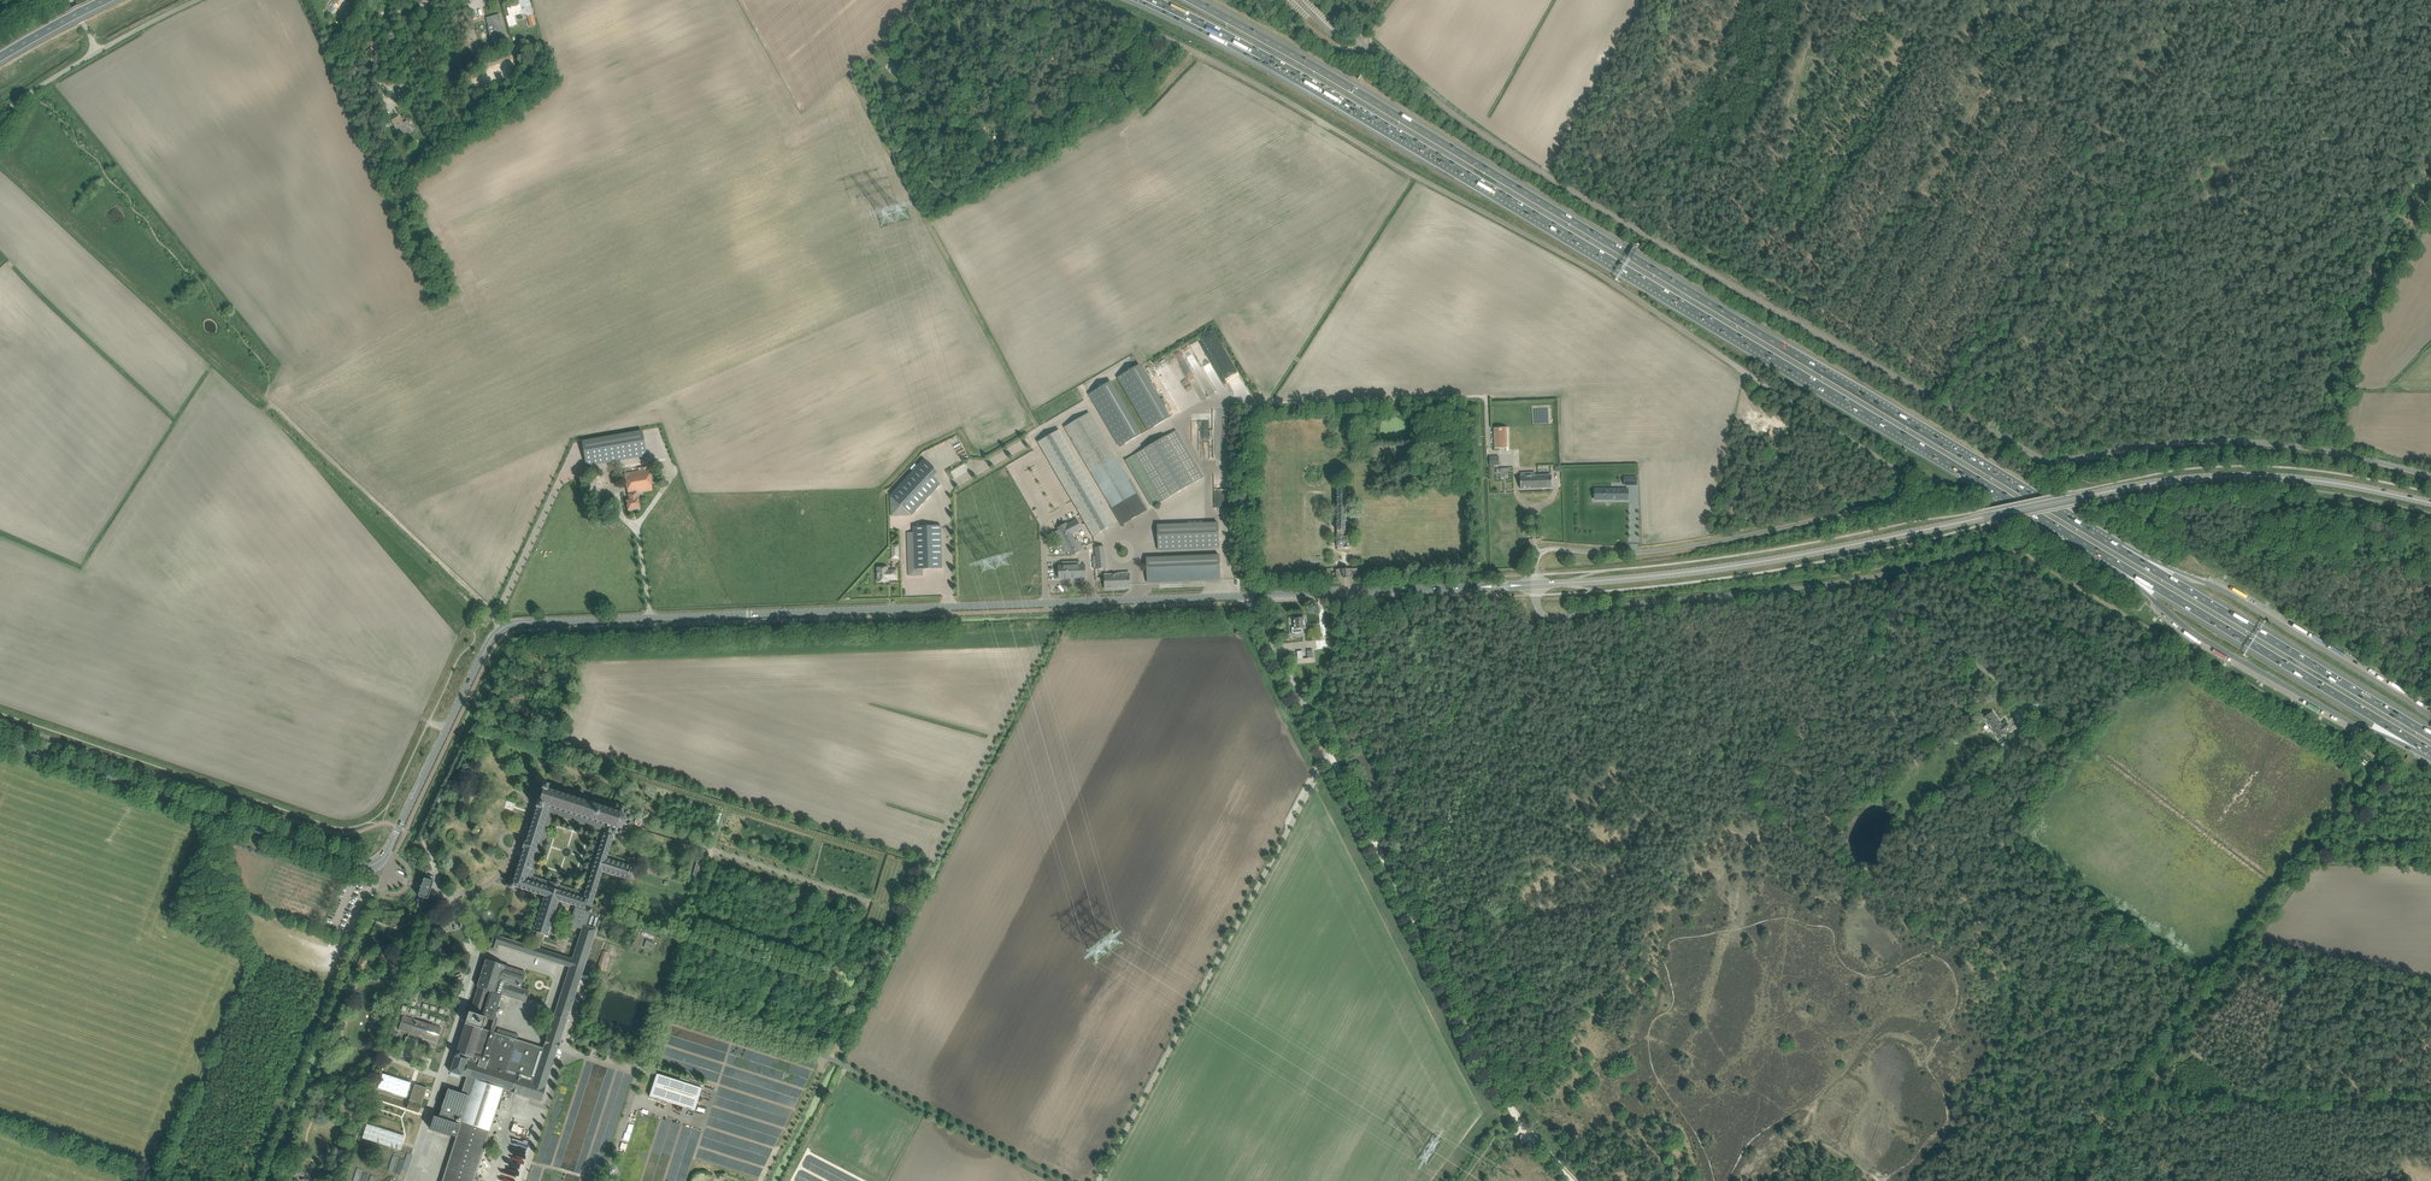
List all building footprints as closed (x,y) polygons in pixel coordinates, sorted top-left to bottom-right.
[(531,3),(524,5),(527,16),(534,14),(531,3)] [(507,8),(509,16),(506,16),(509,27),(517,25),(514,16),(522,14),(520,5),(507,8)] [(486,18),(488,27),(493,26),(495,34),(498,33),(501,42),(506,40),(499,14),(486,18)] [(905,74),(896,63),(890,68),(899,79),(900,78),(901,78),(902,78),(903,77),(903,76),(904,76),(904,75),(905,74)] [(397,117),(391,121),(395,128),(392,130),(395,135),(408,127),(405,122),(403,124),(403,123),(400,118),(398,119),(397,117)] [(1000,134),(999,135),(998,137),(997,136),(995,142),(984,146),(987,153),(1000,147),(1005,135),(1000,134)] [(1189,345),(1174,353),(1190,382),(1198,378),(1204,389),(1211,385),(1200,364),(1199,364),(1189,345)] [(1170,417),(1141,367),(1139,363),(1116,377),(1147,430),(1170,417)] [(1089,397),(1119,447),(1141,434),(1110,381),(1087,394),(1089,397)] [(1203,388),(1197,391),(1202,401),(1208,398),(1203,388)] [(1064,427),(1112,508),(1111,508),(1121,525),(1147,510),(1143,504),(1089,413),(1064,427)] [(1203,449),(1203,458),(1210,458),(1210,421),(1193,421),(1193,425),(1199,425),(1199,449),(1203,449)] [(1508,427),(1493,428),(1493,449),(1509,448),(1508,427)] [(1059,430),(1038,442),(1093,536),(1114,524),(1059,430)] [(1153,507),(1203,477),(1176,430),(1126,459),(1153,507)] [(642,431),(582,442),(586,465),(646,455),(642,431)] [(954,445),(962,460),(969,456),(962,441),(954,445)] [(1534,448),(1534,458),(1559,458),(1559,448),(1534,448)] [(1214,458),(1228,458),(1228,450),(1225,450),(1225,455),(1217,454),(1217,450),(1214,450),(1214,458)] [(1498,456),(1489,456),(1489,465),(1490,465),(1494,465),(1498,465),(1498,456)] [(891,516),(911,515),(912,515),(941,484),(939,482),(933,477),(920,464),(890,495),(891,496),(891,516)] [(1505,473),(1509,473),(1509,467),(1500,467),(1501,479),(1505,479),(1505,473)] [(629,473),(624,474),(629,499),(626,500),(628,511),(639,509),(637,493),(652,490),(649,470),(638,472),(629,473)] [(1532,475),(1532,472),(1526,473),(1526,476),(1520,476),(1520,489),(1552,487),(1551,475),(1532,475)] [(608,474),(593,476),(595,489),(610,487),(608,474)] [(1637,477),(1626,477),(1626,485),(1637,485),(1637,477)] [(1615,489),(1598,489),(1598,500),(1605,500),(1611,500),(1613,500),(1613,498),(1615,498),(1615,500),(1627,500),(1627,488),(1615,488),(1615,489)] [(1337,546),(1344,546),(1344,547),(1349,547),(1350,531),(1345,530),(1345,528),(1346,490),(1337,490),(1337,546)] [(1066,523),(1057,528),(1058,530),(1070,551),(1072,555),(1081,551),(1081,550),(1082,549),(1076,537),(1074,538),(1072,534),(1082,528),(1077,519),(1067,525),(1066,523)] [(1158,550),(1219,547),(1218,523),(1157,526),(1158,550)] [(914,550),(908,551),(909,576),(923,575),(923,569),(943,568),(941,525),(914,526),(914,533),(914,550)] [(1104,547),(1104,546),(1103,547),(1095,548),(1097,569),(1106,568),(1106,567),(1106,562),(1106,561),(1105,561),(1105,557),(1105,556),(1105,552),(1105,551),(1104,551),(1104,547)] [(1147,583),(1148,583),(1220,580),(1220,556),(1146,558),(1147,583)] [(1063,566),(1059,566),(1059,579),(1067,578),(1071,578),(1086,578),(1085,565),(1080,565),(1080,562),(1063,562),(1063,566)] [(877,568),(878,582),(888,581),(888,580),(897,579),(897,570),(888,570),(888,567),(877,568)] [(1333,573),(1333,578),(1344,578),(1346,578),(1346,569),(1344,569),(1336,570),(1336,573),(1333,573)] [(1357,569),(1346,569),(1346,578),(1348,578),(1357,578),(1357,569)] [(1130,588),(1130,584),(1130,573),(1104,574),(1105,589),(1130,588)] [(2233,586),(2231,590),(2249,600),(2251,596),(2233,586)] [(2297,629),(2299,625),(2285,616),(2283,620),(2297,629)] [(1303,632),(1302,628),(1305,628),(1304,617),(1301,618),(1300,617),(1297,617),(1296,618),(1294,618),(1295,627),(1291,627),(1292,634),(1303,632)] [(1872,625),(1867,631),(1871,634),(1875,628),(1872,625)] [(2021,702),(2026,709),(2026,710),(2030,716),(2043,707),(2038,701),(2037,702),(2035,698),(2033,699),(2030,695),(2021,702)] [(2050,711),(2047,713),(2057,729),(2054,731),(2056,734),(2059,732),(2063,730),(2050,711)] [(2017,725),(2012,718),(2002,725),(1993,712),(1984,718),(1998,738),(2017,725)] [(2014,753),(2005,741),(2000,745),(2009,756),(2014,753)] [(548,792),(550,784),(543,782),(535,807),(536,808),(525,841),(524,841),(522,848),(521,848),(523,849),(512,884),(511,883),(510,887),(513,888),(514,887),(544,896),(533,931),(537,932),(532,947),(494,934),(488,951),(489,951),(490,950),(496,952),(498,945),(569,967),(545,1043),(558,1048),(597,929),(586,926),(592,909),(590,909),(602,872),(627,880),(632,863),(607,855),(612,838),(614,839),(615,836),(616,836),(617,836),(618,837),(620,837),(621,836),(622,836),(623,836),(624,836),(625,835),(626,835),(627,835),(627,834),(628,834),(629,833),(630,832),(631,831),(631,830),(632,829),(633,828),(633,827),(633,826),(634,825),(634,824),(634,823),(634,822),(634,821),(634,820),(634,819),(633,819),(633,818),(633,817),(632,816),(632,815),(631,814),(630,813),(629,812),(628,811),(627,810),(626,810),(626,809),(624,809),(607,803),(605,810),(548,792)] [(690,881),(695,883),(706,850),(701,849),(690,881)] [(422,883),(422,885),(421,887),(420,890),(418,896),(420,896),(414,915),(420,917),(422,914),(430,917),(436,901),(428,898),(429,893),(429,894),(430,893),(431,890),(432,887),(431,887),(435,877),(427,875),(426,879),(424,878),(422,884),(422,883)] [(642,935),(655,939),(656,933),(643,929),(642,935)] [(644,947),(652,949),(654,942),(646,940),(644,947)] [(609,952),(603,950),(595,973),(601,975),(609,952)] [(441,1180),(474,1180),(502,1095),(510,1098),(512,1092),(517,1093),(541,1101),(558,1048),(545,1043),(543,1048),(517,1040),(518,1035),(498,1028),(497,1033),(496,1033),(482,1029),(483,1025),(485,1021),(486,1018),(493,1020),(494,1018),(495,1018),(496,1014),(496,1013),(502,994),(526,1002),(529,990),(521,988),(526,972),(505,966),(505,965),(503,965),(498,963),(499,961),(493,959),(492,961),(486,959),(485,959),(477,986),(478,987),(470,1012),(469,1012),(468,1013),(467,1014),(467,1015),(465,1019),(465,1021),(465,1022),(456,1051),(454,1056),(450,1071),(466,1077),(461,1093),(448,1089),(445,1099),(444,1099),(441,1108),(442,1108),(439,1117),(434,1116),(430,1128),(456,1137),(441,1180)] [(403,1015),(398,1030),(408,1033),(402,1048),(412,1052),(417,1036),(436,1042),(441,1028),(433,1025),(432,1026),(422,1023),(422,1022),(403,1015)] [(600,1040),(594,1038),(590,1048),(597,1050),(600,1040)] [(383,1073),(378,1088),(406,1097),(411,1082),(383,1073)] [(655,1073),(648,1096),(695,1111),(702,1088),(655,1073)] [(415,1084),(407,1109),(419,1113),(427,1088),(415,1084)] [(516,1126),(519,1116),(514,1114),(509,1130),(519,1133),(521,1128),(516,1126)] [(367,1124),(362,1138),(400,1150),(405,1136),(367,1124)] [(448,1157),(450,1145),(434,1142),(433,1148),(436,1148),(435,1154),(448,1157)] [(383,1168),(396,1170),(397,1159),(384,1157),(383,1168)] [(373,1173),(380,1175),(382,1170),(361,1164),(356,1180),(371,1180),(373,1173)] [(713,1179),(712,1177),(711,1175),(710,1173),(708,1172),(706,1171),(705,1171),(702,1170),(701,1170),(698,1171),(696,1172),(694,1173),(693,1175),(692,1177),(691,1179),(691,1180),(713,1180),(713,1179)]
